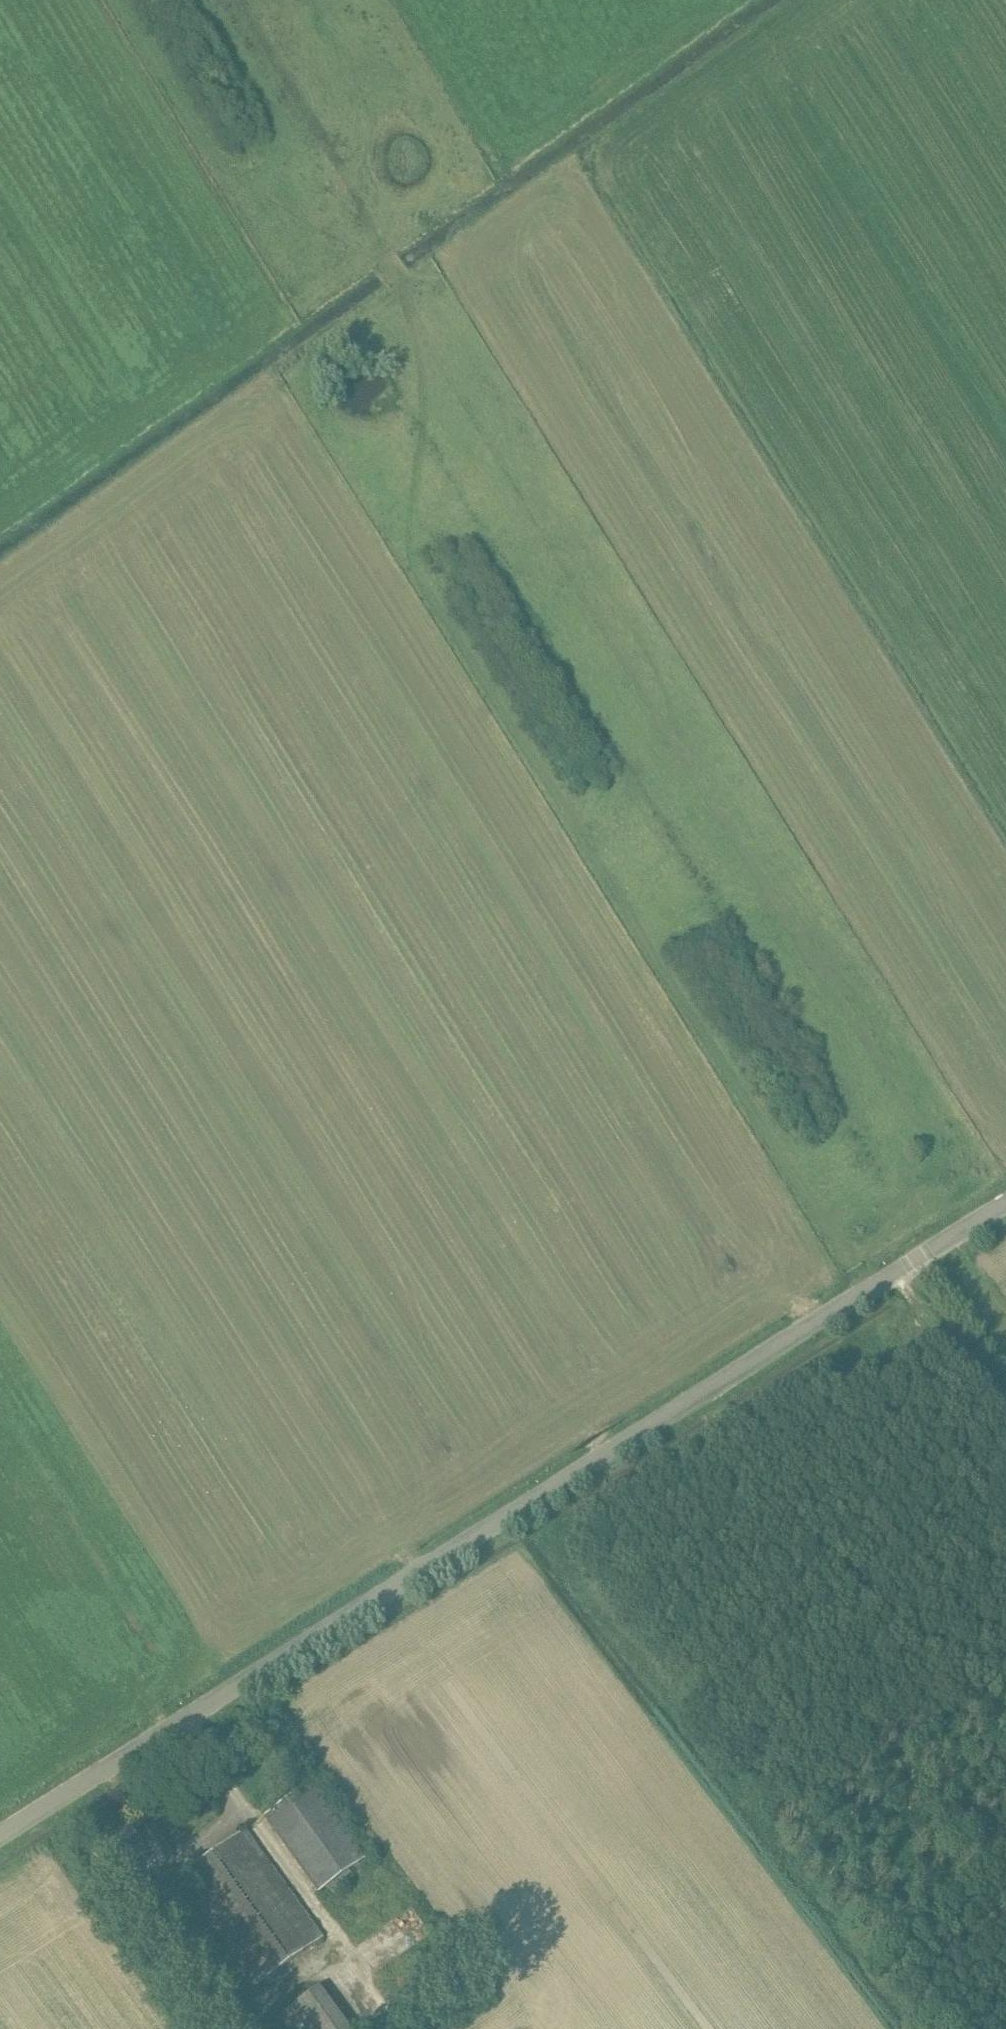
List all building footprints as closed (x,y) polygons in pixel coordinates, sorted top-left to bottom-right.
[(364,1859),(310,1783),(264,1815),(319,1891),(364,1859)] [(322,1938),(245,1829),(179,1877),(257,1985),(322,1938)] [(319,1989),(279,2016),(288,2028),(348,2028),(319,1989)]
